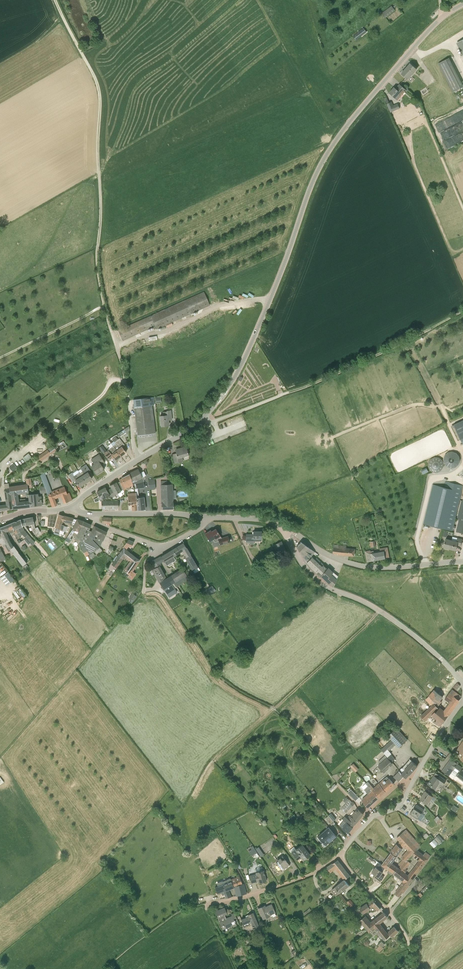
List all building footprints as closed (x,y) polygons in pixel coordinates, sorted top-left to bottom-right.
[(395,10),(392,6),(382,13),(385,17),(395,10)] [(367,32),(363,28),(353,36),(356,40),(367,32)] [(449,58),(438,63),(453,92),(462,87),(462,85),(449,58)] [(417,69),(410,63),(401,74),(408,79),(417,69)] [(394,87),(389,93),(398,100),(405,90),(407,91),(408,90),(401,83),(400,84),(396,89),(394,87)] [(392,102),(387,104),(390,112),(400,108),(398,104),(393,106),(392,102)] [(440,131),(447,148),(462,141),(462,121),(440,131)] [(157,328),(210,305),(204,292),(118,330),(123,340),(153,327),(154,329),(156,328),(157,328)] [(138,436),(139,435),(139,437),(152,436),(151,434),(155,433),(153,419),(151,405),(154,405),(153,400),(146,401),(146,402),(134,404),(138,436)] [(172,419),(171,411),(167,411),(167,415),(160,416),(161,426),(169,425),(168,419),(172,419)] [(462,445),(462,420),(453,425),(462,445)] [(111,443),(113,446),(121,456),(126,452),(122,447),(124,445),(119,438),(114,442),(114,441),(111,443)] [(112,456),(116,460),(121,456),(113,446),(108,450),(106,451),(102,445),(99,448),(103,454),(104,453),(108,459),(112,456)] [(176,453),(172,454),(175,463),(180,461),(183,461),(182,457),(189,455),(186,447),(175,450),(176,453)] [(48,450),(38,456),(36,458),(39,461),(39,462),(50,454),(48,450)] [(460,465),(459,451),(444,453),(446,467),(460,465)] [(89,468),(91,466),(96,474),(104,469),(103,469),(100,462),(103,460),(99,454),(97,455),(96,453),(91,457),(92,458),(91,459),(92,462),(90,463),(87,460),(85,462),(86,464),(89,468)] [(89,468),(86,464),(80,468),(82,472),(80,473),(86,483),(92,479),(88,472),(90,471),(89,468)] [(134,484),(144,480),(145,477),(145,476),(142,477),(138,469),(129,473),(134,484)] [(170,473),(169,469),(164,470),(166,477),(175,475),(174,473),(170,473)] [(75,480),(79,487),(86,483),(80,473),(79,472),(77,470),(73,473),(72,472),(68,475),(73,482),(75,480)] [(134,484),(129,473),(122,478),(119,480),(124,491),(127,489),(127,490),(131,489),(129,486),(133,485),(133,484),(134,484)] [(174,508),(173,500),(172,484),(172,480),(160,481),(161,484),(160,484),(161,501),(162,509),(174,508)] [(424,523),(452,531),(462,486),(462,485),(445,481),(444,487),(433,484),(424,523)] [(112,490),(109,491),(112,497),(116,495),(115,494),(121,491),(116,482),(110,485),(112,490)] [(7,504),(7,509),(12,508),(11,494),(10,494),(9,486),(8,483),(4,484),(4,485),(5,487),(4,487),(7,504)] [(144,502),(143,497),(139,497),(139,489),(144,489),(144,483),(134,484),(133,485),(133,487),(135,489),(135,492),(136,492),(138,510),(144,510),(144,505),(145,505),(145,502),(144,502)] [(27,484),(26,484),(9,486),(10,494),(11,494),(12,494),(13,508),(25,507),(30,506),(29,500),(25,501),(25,499),(19,500),(18,494),(28,493),(27,484)] [(51,492),(49,485),(44,486),(45,487),(47,492),(48,496),(52,507),(57,506),(54,498),(61,496),(62,499),(64,503),(72,500),(69,493),(67,494),(64,487),(51,492)] [(95,502),(100,501),(103,501),(103,499),(110,496),(105,487),(97,492),(99,496),(98,497),(94,499),(95,502)] [(132,510),(138,510),(136,492),(135,492),(134,493),(128,493),(128,505),(132,504),(132,510)] [(38,496),(37,493),(28,494),(29,500),(30,506),(42,505),(41,496),(38,496)] [(59,535),(60,530),(62,531),(63,525),(61,525),(62,521),(72,524),(73,518),(64,515),(63,516),(59,514),(55,527),(54,533),(59,535)] [(33,529),(37,534),(40,532),(38,527),(35,528),(34,524),(33,517),(30,518),(29,517),(24,518),(26,525),(30,524),(33,529)] [(21,519),(12,522),(16,534),(18,534),(18,533),(20,532),(28,541),(29,541),(32,544),(35,542),(31,538),(23,530),(22,526),(23,526),(24,525),(26,525),(24,518),(21,519)] [(75,537),(76,536),(83,521),(77,519),(77,520),(74,525),(72,529),(67,536),(65,540),(69,543),(71,538),(70,538),(72,535),(75,537)] [(79,542),(82,549),(84,552),(85,556),(89,554),(89,555),(93,552),(100,547),(92,540),(93,538),(88,535),(91,531),(89,530),(91,524),(83,521),(76,536),(79,539),(77,541),(78,542),(79,542)] [(20,538),(18,534),(16,534),(12,522),(6,525),(9,530),(11,536),(14,535),(17,540),(20,538)] [(8,536),(9,535),(5,525),(0,527),(0,533),(2,537),(3,538),(8,536)] [(107,532),(104,530),(103,530),(94,526),(91,531),(88,535),(93,538),(92,540),(100,547),(103,540),(107,532)] [(219,541),(219,544),(220,545),(223,544),(230,542),(228,536),(222,538),(216,529),(211,531),(211,530),(205,534),(209,541),(212,539),(214,542),(219,541)] [(261,538),(261,531),(253,531),(253,534),(246,534),(246,541),(261,541),(261,538)] [(8,536),(3,538),(5,542),(7,545),(9,548),(13,546),(9,539),(8,536)] [(456,541),(451,540),(449,549),(456,550),(457,545),(461,545),(462,539),(457,538),(456,541)] [(125,557),(129,552),(125,550),(128,546),(131,547),(133,542),(128,540),(123,547),(124,548),(112,564),(116,567),(123,558),(124,559),(125,557)] [(281,541),(275,545),(280,553),(286,550),(281,541)] [(311,568),(320,577),(328,584),(329,583),(333,586),(336,580),(331,575),(333,572),(328,567),(327,569),(323,565),(321,566),(313,559),(314,558),(312,556),(315,552),(301,542),(296,547),(302,557),(311,568)] [(347,546),(345,546),(345,543),(340,542),(339,545),(334,545),(333,552),(338,552),(338,554),(354,555),(355,549),(346,549),(347,546)] [(199,567),(185,546),(183,543),(173,549),(176,554),(180,552),(181,555),(184,554),(186,557),(185,558),(192,570),(199,567)] [(10,550),(11,551),(14,555),(18,552),(13,545),(13,546),(9,548),(10,550)] [(381,552),(374,553),(374,550),(366,552),(368,561),(371,560),(371,561),(389,557),(387,547),(380,548),(381,552)] [(173,556),(176,554),(173,549),(157,559),(160,563),(164,561),(167,565),(175,560),(173,556)] [(26,563),(18,552),(14,555),(23,566),(26,563)] [(135,573),(132,571),(139,560),(129,552),(125,557),(131,561),(124,570),(133,576),(135,573)] [(160,563),(157,559),(152,561),(156,567),(152,569),(160,582),(167,579),(160,567),(162,565),(160,563)] [(170,576),(174,582),(186,575),(182,569),(170,576)] [(0,578),(6,586),(14,580),(8,572),(0,578)] [(159,583),(163,589),(172,584),(174,582),(170,576),(167,579),(160,582),(159,583)] [(172,584),(163,589),(169,597),(177,592),(172,584)] [(427,684),(431,688),(442,676),(438,672),(427,684)] [(436,712),(445,720),(451,711),(459,700),(461,696),(452,689),(449,693),(445,698),(450,703),(450,704),(447,708),(444,711),(440,707),(436,712)] [(440,700),(443,696),(434,690),(429,696),(435,703),(438,706),(441,701),(440,700)] [(432,706),(421,716),(425,721),(435,711),(432,714),(437,719),(435,721),(440,726),(442,723),(443,723),(445,720),(436,712),(435,711),(438,708),(435,704),(435,703),(429,696),(426,699),(432,706)] [(388,736),(392,740),(396,744),(399,747),(407,740),(397,728),(388,736)] [(381,750),(385,754),(389,750),(396,744),(392,740),(381,750)] [(396,760),(391,754),(388,757),(393,763),(396,760)] [(385,755),(378,761),(380,763),(387,757),(385,755)] [(454,761),(450,758),(450,759),(452,760),(450,762),(449,762),(450,763),(449,764),(447,763),(442,770),(442,771),(449,776),(453,770),(458,773),(462,767),(458,764),(458,763),(455,760),(454,761)] [(404,776),(406,778),(409,774),(410,775),(418,766),(410,759),(409,759),(410,760),(402,768),(405,770),(402,774),(401,774),(404,776)] [(354,763),(350,766),(356,772),(359,769),(354,763)] [(394,776),(399,782),(404,776),(401,774),(402,774),(401,773),(402,773),(399,770),(399,771),(394,776)] [(428,784),(432,787),(436,790),(440,783),(443,785),(446,780),(437,774),(436,776),(434,775),(428,784)] [(387,789),(394,784),(389,778),(389,779),(387,776),(379,783),(382,787),(384,785),(387,789)] [(366,783),(368,786),(379,797),(387,789),(384,785),(382,787),(379,783),(376,786),(374,788),(368,782),(366,783)] [(379,797),(368,786),(364,790),(368,795),(362,800),(368,807),(379,797)] [(352,789),(348,792),(356,800),(359,797),(352,789)] [(432,796),(426,791),(420,799),(426,804),(432,796)] [(352,802),(349,800),(347,803),(342,808),(343,809),(341,811),(345,814),(355,804),(352,801),(352,802)] [(416,804),(415,806),(410,813),(418,819),(424,810),(416,804)] [(348,818),(347,818),(355,824),(357,822),(364,813),(358,809),(351,817),(350,816),(348,818)] [(329,815),(326,818),(332,825),(335,822),(333,821),(329,815)] [(339,825),(349,832),(353,827),(355,824),(347,818),(348,818),(345,816),(343,819),(344,820),(339,825)] [(322,841),(326,845),(336,836),(329,827),(325,831),(326,832),(320,838),(322,841)] [(406,861),(407,860),(406,860),(412,854),(412,855),(416,850),(417,850),(416,850),(420,846),(406,830),(397,838),(400,841),(398,844),(397,844),(391,852),(396,856),(402,849),(402,848),(404,845),(408,850),(405,854),(403,853),(400,856),(404,859),(403,860),(406,861)] [(290,850),(294,855),(297,859),(301,856),(303,859),(310,855),(302,844),(296,849),(294,847),(290,850)] [(416,850),(412,855),(414,856),(413,856),(419,861),(408,875),(408,876),(413,879),(428,859),(431,856),(428,854),(425,857),(416,850)] [(391,863),(396,856),(391,852),(385,861),(382,865),(385,868),(385,867),(389,870),(389,871),(392,873),(393,873),(394,874),(398,868),(391,863)] [(289,865),(282,856),(277,860),(278,861),(276,863),(281,869),(283,868),(284,869),(289,865)] [(336,868),(345,879),(345,880),(350,876),(337,860),(327,867),(330,872),(336,868)] [(400,869),(404,873),(407,870),(405,869),(410,863),(407,860),(406,861),(400,869)] [(382,871),(385,868),(382,865),(379,869),(376,866),(372,872),(375,875),(373,877),(380,882),(384,877),(381,874),(383,872),(382,871)] [(408,876),(408,875),(404,873),(400,869),(398,868),(394,874),(404,881),(395,893),(399,896),(406,886),(408,884),(408,885),(413,879),(408,876)] [(263,870),(256,872),(256,874),(249,876),(250,883),(256,881),(258,880),(259,883),(266,881),(265,876),(263,870)] [(231,879),(233,886),(236,885),(236,886),(242,885),(239,876),(231,879)] [(233,886),(231,879),(230,879),(228,880),(226,880),(222,882),(221,884),(218,885),(217,885),(218,886),(215,887),(217,893),(222,892),(222,894),(222,895),(224,894),(226,898),(231,897),(228,889),(233,887),(233,886)] [(332,890),(335,893),(336,895),(339,892),(345,888),(349,885),(345,880),(345,879),(336,887),(335,887),(332,890)] [(236,886),(234,887),(236,896),(246,893),(244,884),(242,885),(236,886)] [(381,908),(373,900),(367,904),(360,909),(363,913),(370,908),(373,905),(378,911),(381,908)] [(265,905),(258,908),(263,919),(270,916),(269,915),(275,912),(272,904),(265,907),(265,905)] [(225,919),(224,916),(223,915),(227,914),(224,907),(215,911),(219,920),(223,929),(232,925),(233,927),(236,925),(235,921),(238,920),(234,912),(231,914),(232,915),(225,919)] [(249,916),(241,919),(243,924),(251,920),(254,928),(259,926),(253,912),(248,914),(249,916)] [(379,923),(388,916),(384,912),(375,919),(379,925),(380,924),(379,923)] [(379,925),(375,919),(371,922),(366,916),(360,921),(369,932),(375,927),(375,928),(379,925)] [(380,924),(379,925),(375,928),(384,939),(389,936),(389,935),(387,933),(380,924)] [(399,931),(394,927),(389,932),(390,934),(392,937),(399,931)]
